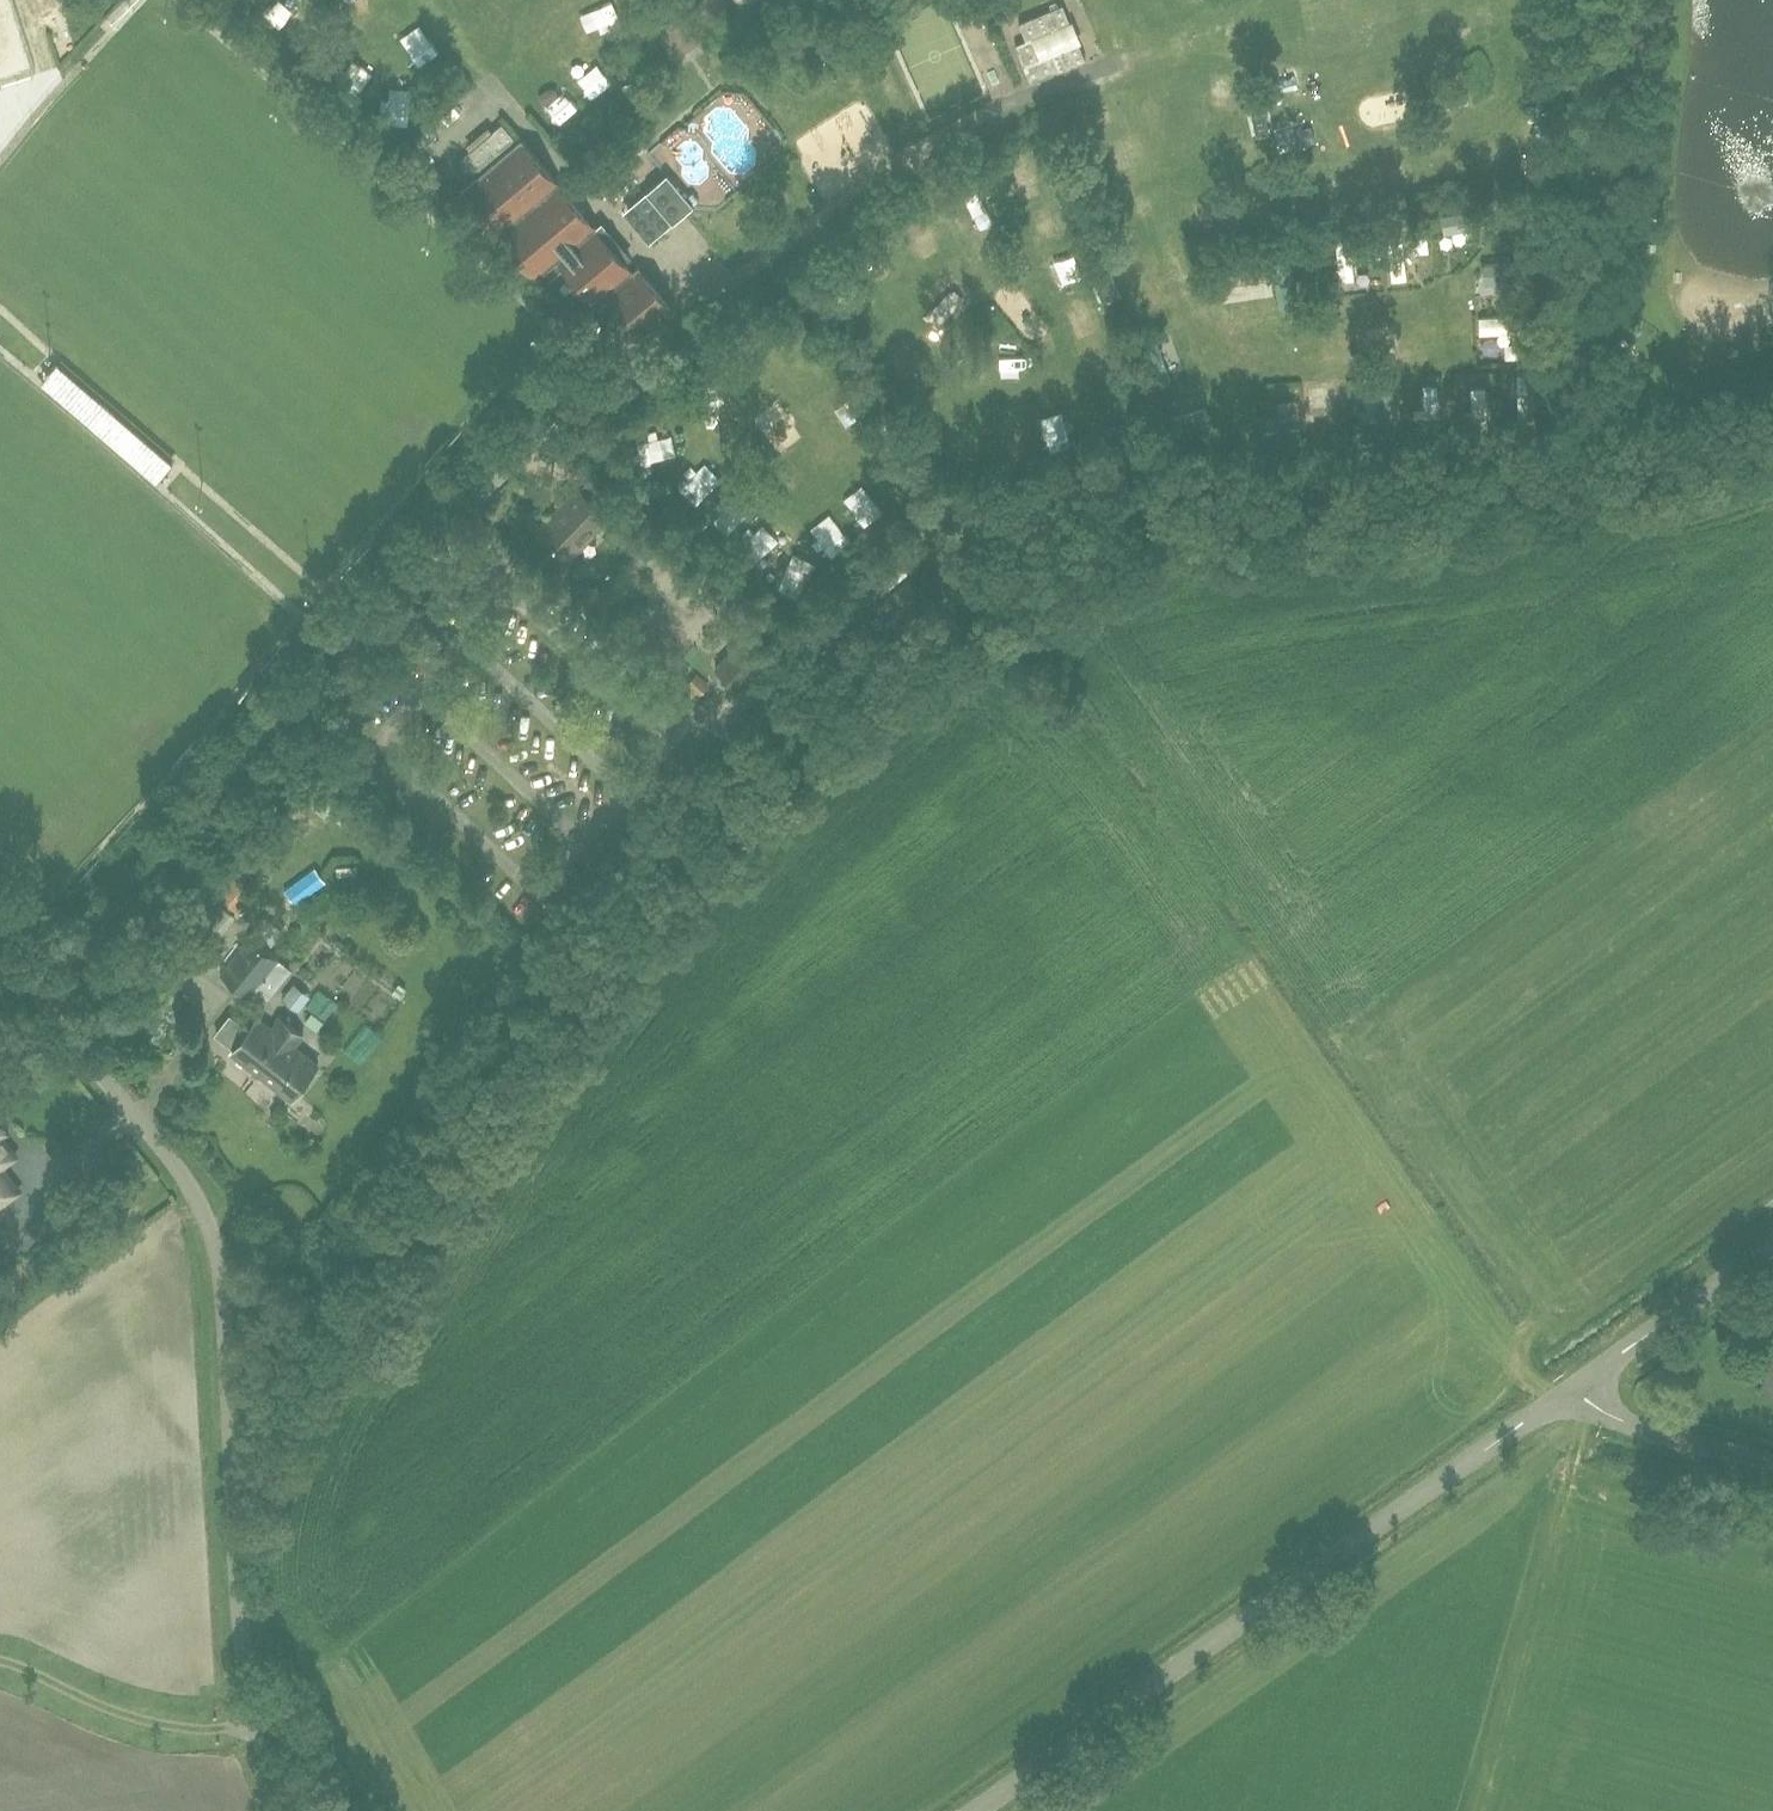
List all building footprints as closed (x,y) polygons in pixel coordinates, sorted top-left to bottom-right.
[(743,8),(758,0),(738,0),(743,8)] [(1512,7),(1531,8),(1531,0),(1512,0),(1512,7)] [(1026,40),(1015,44),(1031,83),(1085,61),(1062,5),(1019,23),(1026,40)] [(625,13),(600,23),(611,49),(636,39),(625,13)] [(277,34),(273,40),(287,52),(292,47),(277,34)] [(607,56),(595,60),(606,100),(618,96),(607,56)] [(368,63),(344,84),(359,101),(383,80),(368,63)] [(575,136),(589,125),(576,109),(562,119),(575,136)] [(502,123),(459,157),(473,174),(516,139),(502,123)] [(461,190),(479,211),(470,219),(490,243),(499,235),(536,278),(537,277),(543,284),(564,266),(609,318),(625,304),(646,328),(671,306),(638,268),(633,272),(595,228),(589,234),(577,220),(584,214),(520,139),(478,175),(461,190)] [(693,204),(668,173),(647,190),(673,220),(693,204)] [(1082,173),(1065,181),(1064,185),(1068,195),(1072,197),(1090,190),(1092,185),(1087,174),(1082,173)] [(1481,207),(1442,215),(1446,233),(1485,225),(1481,207)] [(1404,233),(1389,234),(1394,278),(1408,276),(1404,233)] [(1351,234),(1337,236),(1341,279),(1355,278),(1351,234)] [(1439,243),(1421,247),(1424,264),(1442,260),(1439,243)] [(1288,249),(1273,251),(1280,308),(1295,306),(1288,249)] [(1263,270),(1224,277),(1228,300),(1267,294),(1263,270)] [(1107,277),(1095,283),(1104,301),(1116,295),(1107,277)] [(1480,313),(1480,329),(1527,328),(1526,311),(1480,313)] [(582,342),(562,360),(579,377),(598,358),(582,342)] [(1156,342),(1137,349),(1154,394),(1172,387),(1156,342)] [(163,480),(180,463),(64,357),(48,375),(163,480)] [(1536,372),(1516,372),(1517,427),(1537,427),(1536,372)] [(1483,373),(1463,373),(1463,427),(1483,427),(1483,373)] [(1396,381),(1376,381),(1376,436),(1396,436),(1396,381)] [(1437,382),(1417,382),(1417,437),(1437,437),(1437,382)] [(1301,397),(1281,397),(1281,452),(1301,451),(1301,397)] [(897,436),(912,428),(913,425),(909,418),(906,417),(891,425),(889,429),(893,436),(897,436)] [(1123,422),(1105,428),(1106,434),(1125,429),(1123,422)] [(655,454),(664,475),(683,467),(674,446),(655,454)] [(1043,451),(1025,458),(1027,463),(1045,456),(1043,451)] [(579,488),(539,529),(569,558),(609,516),(579,488)] [(599,600),(598,585),(584,587),(586,602),(599,600)] [(717,665),(741,688),(758,671),(751,665),(771,645),(777,651),(776,651),(777,652),(778,651),(761,634),(741,655),(734,648),(717,665)] [(687,684),(699,695),(709,684),(697,673),(687,684)] [(367,868),(348,873),(351,885),(370,880),(367,868)] [(233,876),(216,899),(236,915),(242,908),(236,902),(242,895),(248,900),(254,893),(233,876)] [(220,973),(248,995),(278,958),(250,935),(220,973)] [(399,983),(392,991),(400,998),(406,990),(399,983)] [(258,1017),(231,1051),(292,1098),(318,1064),(294,1046),(303,1034),(281,1017),(272,1028),(258,1017)] [(388,1072),(399,1056),(387,1047),(375,1063),(388,1072)] [(0,1138),(0,1167),(14,1156),(0,1138)] [(17,1191),(18,1192),(19,1191),(4,1171),(2,1172),(0,1169),(0,1204),(17,1191)] [(1763,1388),(1772,1391),(1772,1349),(1763,1388)]
